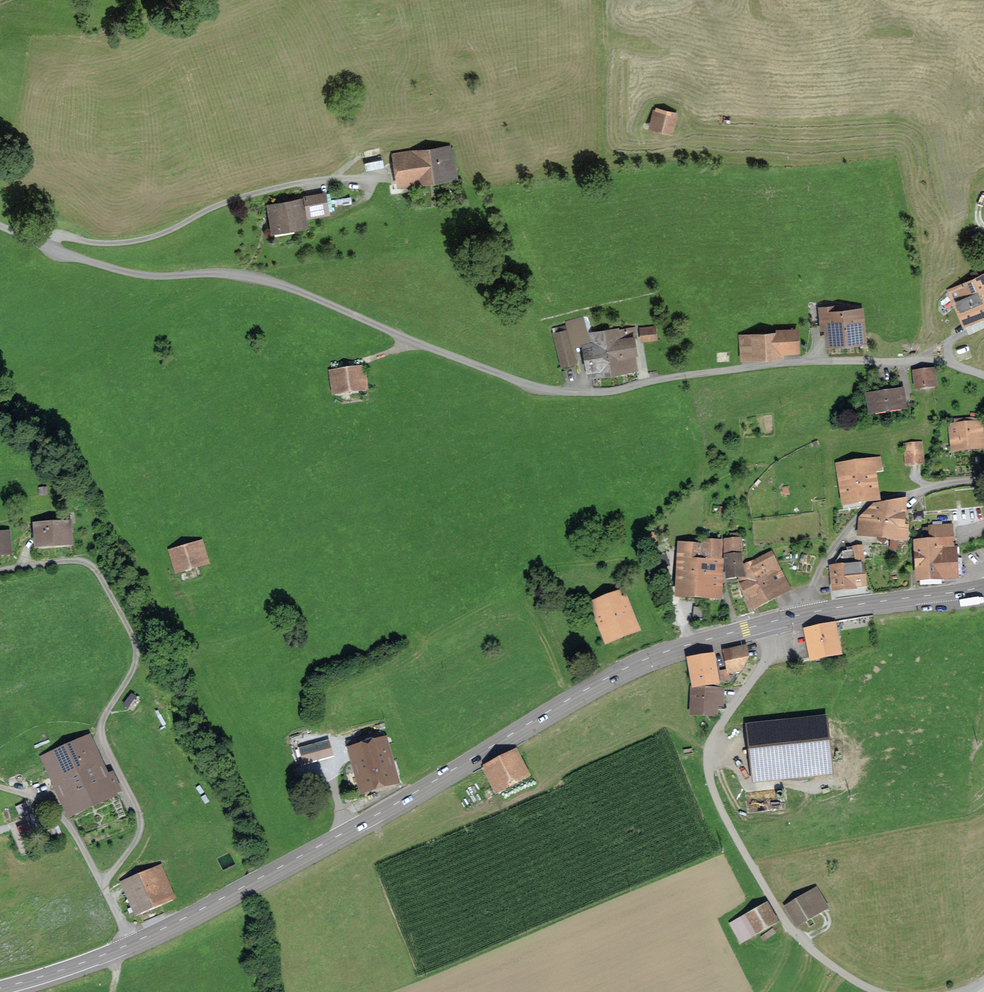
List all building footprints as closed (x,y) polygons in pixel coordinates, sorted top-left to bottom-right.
[(674,133),(679,112),(656,107),(655,109),(653,108),(648,127),(674,133)] [(397,188),(459,178),(454,143),(392,153),(397,188)] [(383,159),(365,162),(367,170),(384,167),(383,159)] [(331,214),(327,191),(303,196),(303,197),(307,218),(331,214)] [(307,218),(303,197),(266,204),(271,234),(309,227),(307,218)] [(979,275),(976,270),(970,273),(973,278),(971,279),(983,307),(983,273),(979,275)] [(983,317),(983,307),(971,279),(946,290),(963,327),(983,317)] [(868,344),(864,307),(838,309),(837,304),(818,306),(820,330),(825,330),(826,348),(868,344)] [(573,348),(582,345),(589,379),(614,374),(606,329),(588,332),(584,316),(566,321),(567,325),(573,348)] [(553,333),(561,366),(577,361),(573,348),(567,325),(553,328),(554,332),(553,333)] [(658,340),(656,325),(639,327),(641,342),(658,340)] [(620,329),(619,326),(606,329),(614,374),(639,369),(636,355),(639,355),(635,335),(637,335),(635,326),(620,329)] [(801,353),(799,327),(776,329),(776,331),(739,334),(741,362),(785,358),(784,354),(801,353)] [(333,397),(369,392),(366,369),(362,365),(329,370),(333,397)] [(936,367),(912,370),(915,391),(939,388),(936,367)] [(904,387),(885,390),(889,414),(909,411),(904,387)] [(885,390),(865,393),(869,417),(889,414),(885,390)] [(954,430),(956,449),(980,446),(978,426),(971,426),(971,418),(956,419),(956,421),(951,421),(952,428),(949,429),(950,431),(954,430)] [(923,462),(921,443),(905,445),(907,464),(923,462)] [(880,466),(879,457),(868,459),(869,462),(837,466),(838,471),(839,471),(843,501),(873,497),(869,468),(880,466)] [(905,510),(903,500),(889,503),(886,514),(883,515),(881,535),(906,537),(907,525),(900,525),(900,511),(905,510)] [(886,514),(889,503),(876,506),(875,513),(868,513),(867,522),(864,522),(863,534),(881,535),(883,515),(886,514)] [(70,544),(69,524),(37,526),(38,546),(70,544)] [(951,541),(951,527),(932,527),(932,542),(919,542),(920,578),(956,577),(955,541),(951,541)] [(9,533),(0,534),(0,554),(10,554),(9,533)] [(702,541),(702,547),(701,560),(699,560),(698,575),(705,576),(705,561),(713,561),(713,560),(719,561),(720,542),(702,541)] [(740,541),(726,541),(727,577),(744,575),(741,565),(740,541)] [(207,562),(203,545),(174,553),(178,570),(207,562)] [(701,560),(702,547),(680,546),(680,560),(682,560),(681,590),(708,591),(708,576),(705,576),(698,575),(699,560),(701,560)] [(862,548),(854,549),(856,562),(864,561),(862,548)] [(668,565),(664,551),(653,554),(657,569),(668,565)] [(770,555),(753,560),(772,597),(787,589),(770,555)] [(708,591),(719,591),(720,576),(713,576),(713,569),(720,570),(721,561),(719,561),(713,560),(713,561),(705,561),(705,576),(708,576),(708,591)] [(753,560),(742,565),(745,576),(753,572),(756,576),(749,580),(755,592),(747,597),(753,607),(772,597),(753,560)] [(865,584),(863,563),(853,564),(853,567),(835,568),(837,589),(856,587),(856,585),(865,584)] [(637,629),(623,594),(593,605),(606,641),(637,629)] [(840,652),(835,627),(807,632),(811,657),(840,652)] [(729,662),(746,658),(744,648),(727,652),(729,662)] [(715,682),(712,658),(692,662),(696,685),(715,682)] [(746,658),(729,662),(730,670),(743,667),(746,658)] [(721,703),(721,692),(705,692),(705,689),(695,689),(695,712),(713,712),(713,703),(721,703)] [(830,771),(825,721),(778,726),(779,729),(750,733),(755,779),(830,771)] [(316,733),(298,738),(301,749),(298,749),(301,761),(313,758),(314,760),(322,758),(316,733)] [(388,742),(355,751),(366,789),(400,780),(396,767),(395,767),(388,742)] [(103,781),(86,743),(67,751),(72,761),(66,764),(61,754),(49,759),(63,790),(60,791),(67,807),(70,806),(71,810),(118,790),(112,777),(103,781)] [(525,775),(514,752),(487,766),(496,784),(485,790),(489,798),(500,793),(498,789),(525,775)] [(31,815),(26,803),(16,807),(21,819),(31,815)] [(173,896),(161,867),(128,880),(140,910),(173,896)] [(809,903),(805,897),(788,908),(797,923),(820,909),(814,900),(809,903)] [(775,920),(767,906),(746,917),(747,918),(741,921),(748,935),(775,920)]
